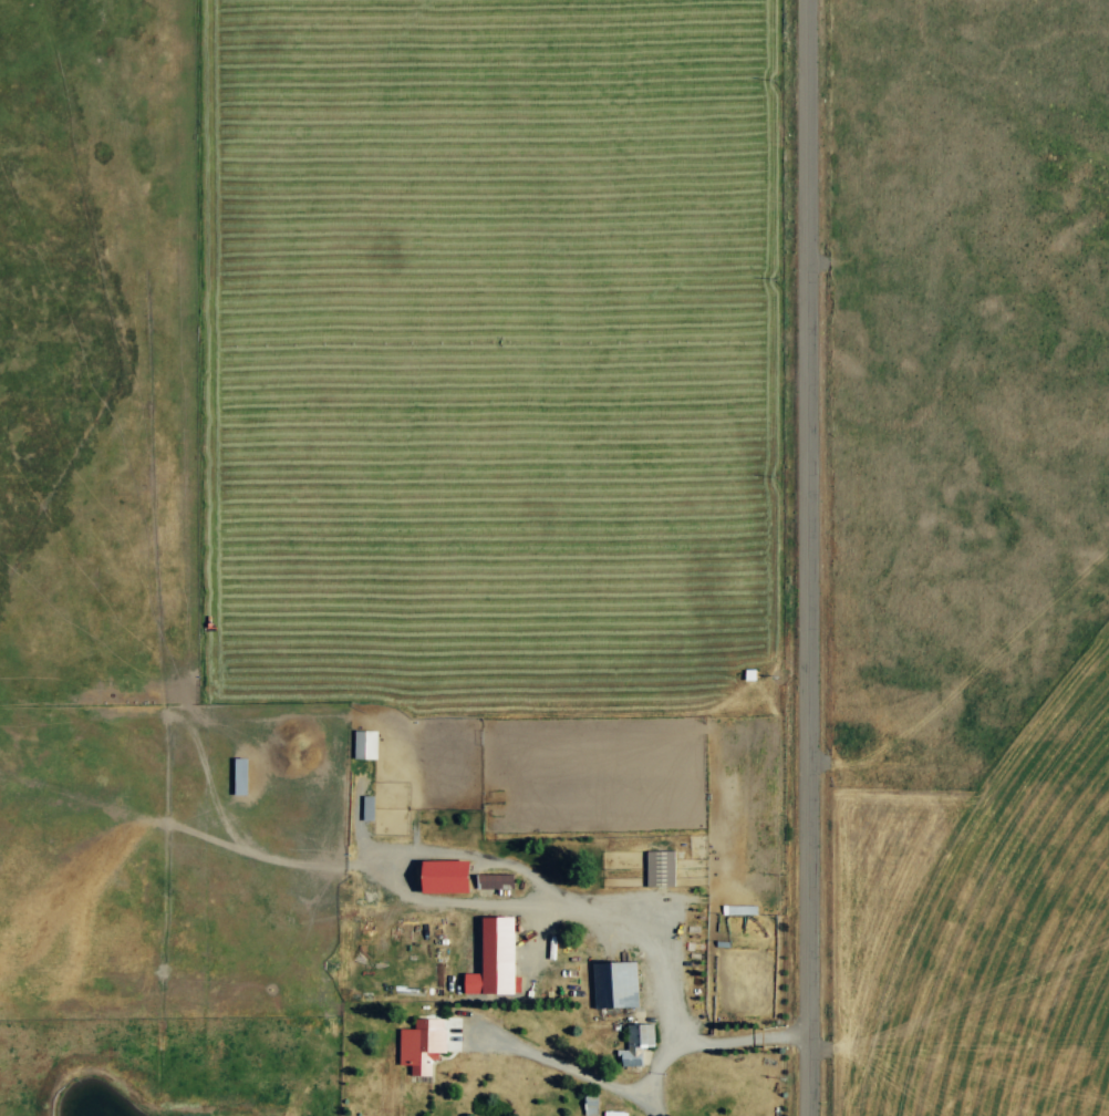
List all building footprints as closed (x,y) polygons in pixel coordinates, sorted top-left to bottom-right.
[(376,758),(376,730),(353,730),(353,758),(376,758)] [(233,794),(246,794),(247,757),(233,757),(233,794)] [(373,794),(361,794),(362,819),(373,819),(373,794)] [(672,850),(645,851),(646,886),(673,886),(672,850)] [(469,891),(468,859),(421,860),(421,892),(469,891)] [(513,916),(481,915),(481,972),(463,972),(463,992),(519,992),(519,976),(513,976),(513,916)] [(636,960),(592,961),(593,1007),(637,1005),(636,960)] [(398,1064),(410,1065),(410,1074),(431,1075),(431,1055),(443,1055),(444,1018),(414,1018),(413,1028),(399,1028),(398,1064)] [(641,1065),(641,1046),(653,1045),(653,1023),(626,1024),(626,1049),(617,1049),(617,1055),(620,1055),(621,1065),(641,1065)]
